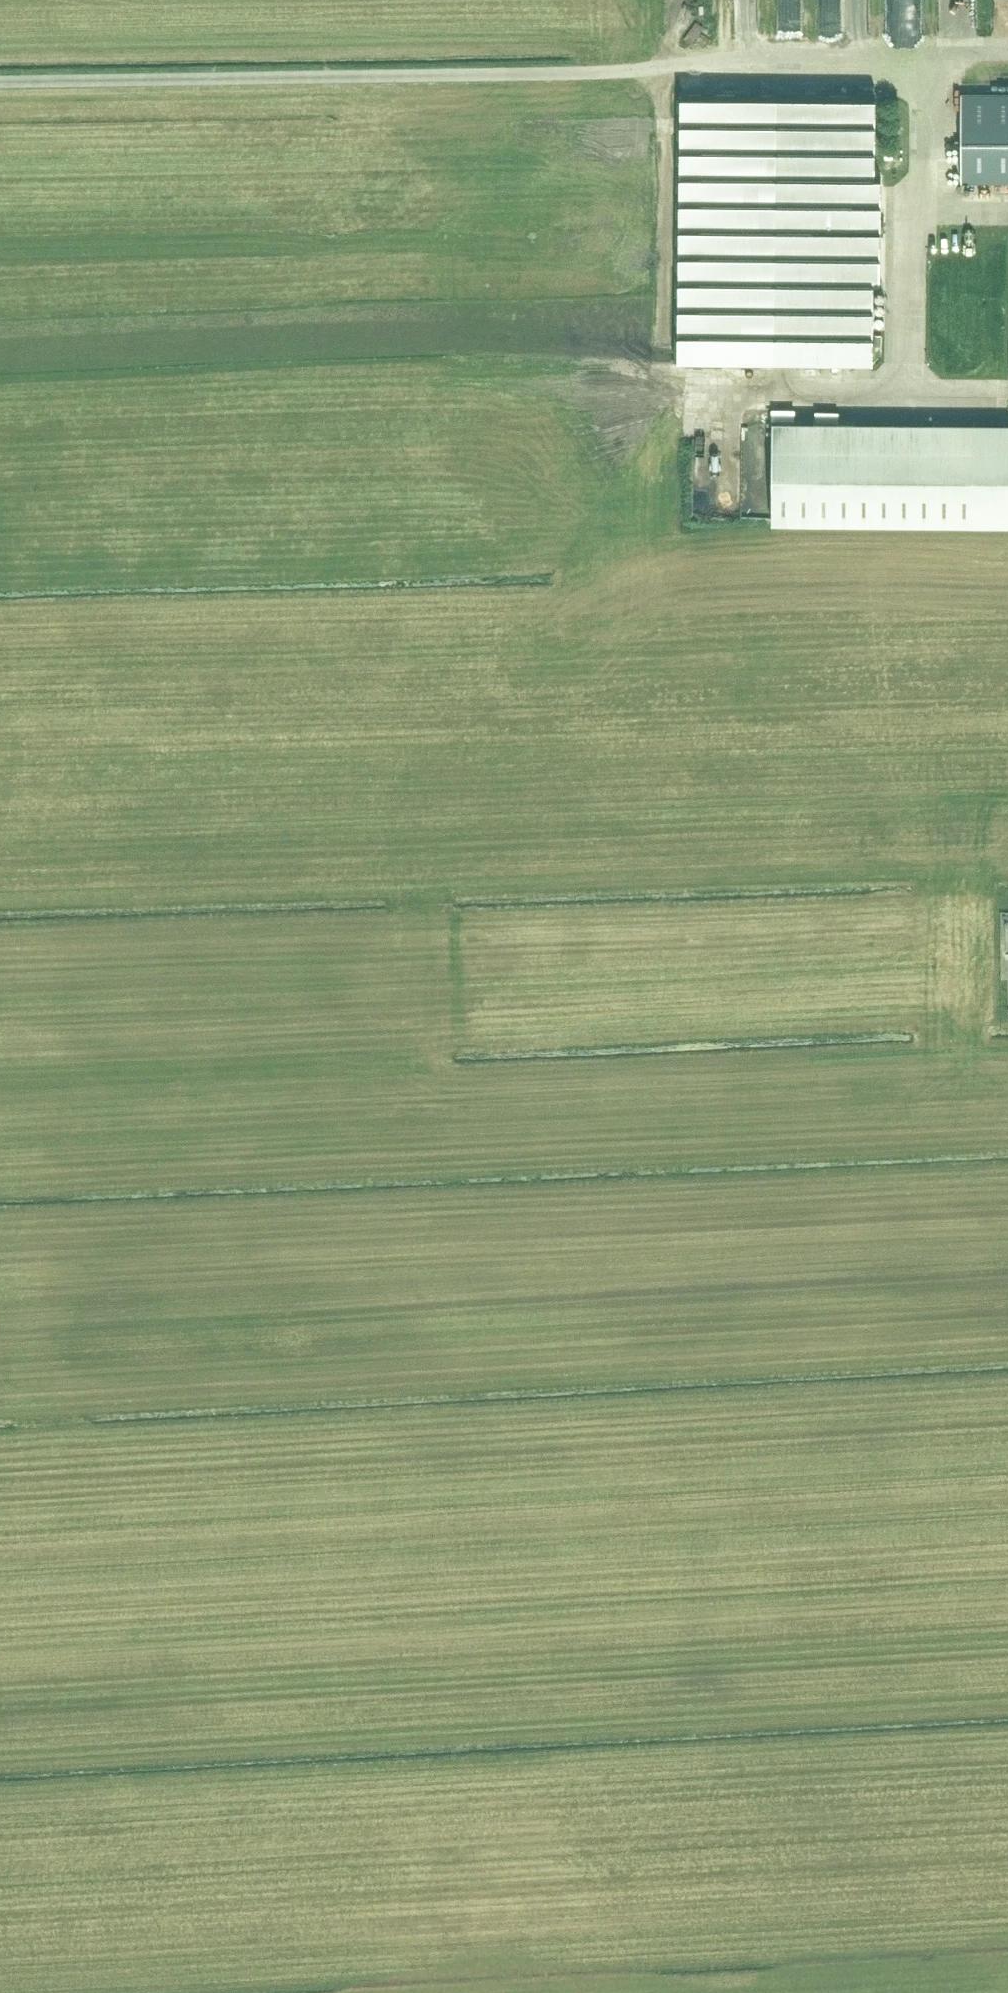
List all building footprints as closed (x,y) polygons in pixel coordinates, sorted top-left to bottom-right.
[(1007,181),(1007,92),(962,92),(961,180),(1007,181)] [(678,359),(871,360),(872,281),(878,281),(879,174),(872,174),(873,95),(681,93),(678,359)] [(893,278),(893,253),(885,253),(885,278),(893,278)] [(770,410),(767,517),(1007,517),(1007,412),(770,410)]
